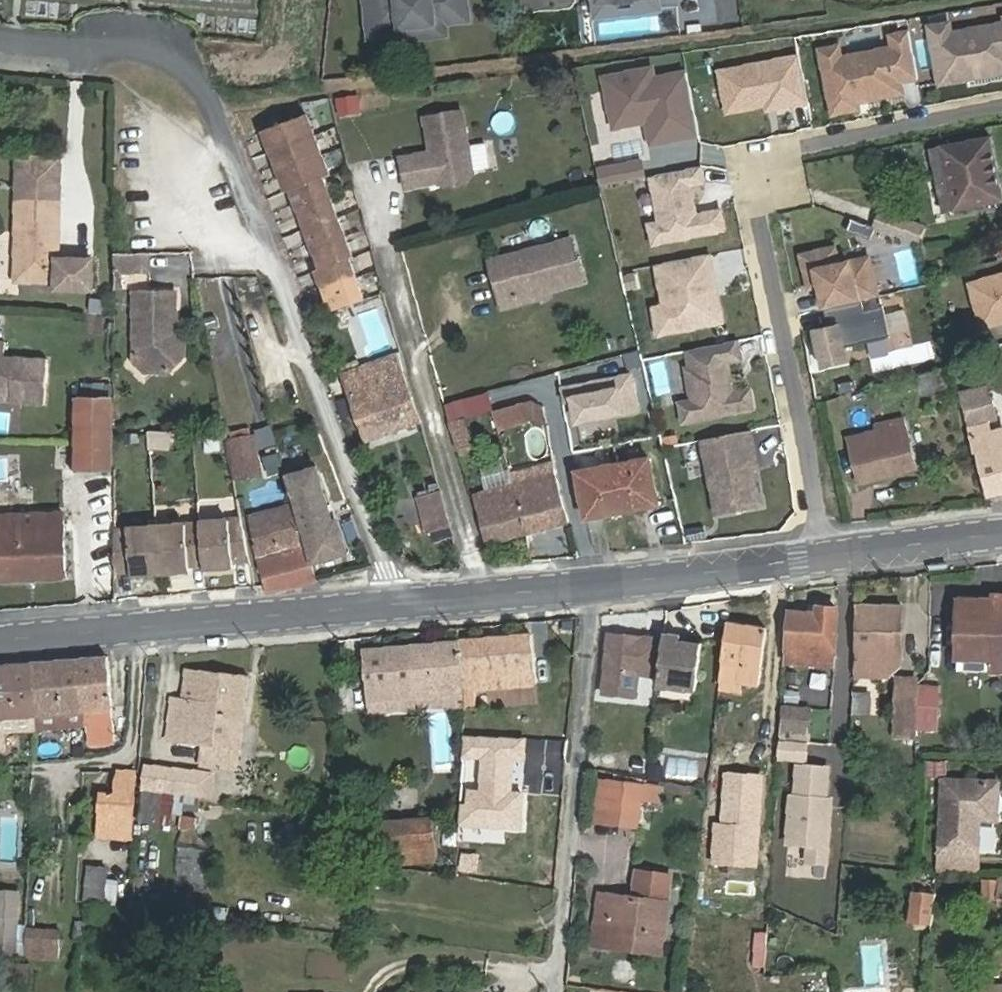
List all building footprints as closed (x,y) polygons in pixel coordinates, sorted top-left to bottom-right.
[(369,17),(400,13),(402,30),(435,27),(434,20),(468,17),(466,0),(367,0),(369,17)] [(657,0),(610,0),(601,1),(600,0),(596,0),(597,16),(658,9),(657,0)] [(369,17),(371,34),(402,30),(400,13),(369,17)] [(924,26),(934,88),(1001,75),(1001,13),(1000,14),(1001,21),(950,29),(947,20),(924,26)] [(841,43),(818,47),(830,114),(861,108),(860,103),(904,95),(901,80),(918,77),(908,29),(890,33),(893,46),(843,56),(841,43)] [(797,52),(717,68),(727,115),(763,107),(764,113),(808,104),(797,52)] [(653,65),(600,74),(610,128),(642,122),(648,148),(698,137),(684,69),(655,74),(653,65)] [(361,114),(358,96),(337,99),(339,116),(361,114)] [(258,121),(266,141),(311,124),(303,104),(258,121)] [(462,109),(426,116),(432,150),(402,155),(407,184),(424,182),(423,179),(437,176),(446,180),(466,176),(473,170),(462,109)] [(266,141),(275,162),(318,145),(311,124),(266,141)] [(930,204),(933,215),(1001,202),(1001,194),(989,138),(919,151),(922,162),(933,160),(941,202),(930,204)] [(283,182),(287,180),(320,168),(326,165),(318,145),(275,162),(283,182)] [(56,279),(92,280),(92,251),(57,250),(57,192),(58,150),(15,149),(14,191),(14,222),(21,222),(21,233),(15,233),(15,271),(56,272),(56,279)] [(922,162),(930,204),(941,202),(933,160),(922,162)] [(705,183),(700,163),(644,176),(654,221),(644,223),(650,250),(729,231),(722,202),(695,208),(690,186),(705,183)] [(287,180),(295,200),(328,188),(320,168),(287,180)] [(295,200),(303,220),(335,207),(328,188),(295,200)] [(335,207),(303,220),(311,240),(343,227),(335,207)] [(878,212),(873,229),(922,242),(927,226),(878,212)] [(319,260),(347,248),(350,247),(343,227),(311,240),(319,260)] [(571,240),(489,260),(502,313),(518,309),(516,304),(583,287),(571,240)] [(834,244),(798,253),(808,291),(817,289),(823,310),(862,299),(880,296),(869,254),(838,261),(834,244)] [(322,283),(355,270),(347,248),(319,260),(314,262),(322,283)] [(712,254),(653,266),(661,303),(647,306),(654,341),(728,325),(712,254)] [(149,255),(114,255),(114,280),(119,280),(119,274),(149,273),(149,255)] [(322,283),(330,304),(364,291),(355,270),(322,283)] [(967,283),(980,331),(1001,325),(1001,273),(967,283)] [(104,289),(94,289),(94,303),(104,303),(104,289)] [(135,294),(135,355),(153,376),(168,376),(186,362),(185,337),(177,327),(177,294),(135,294)] [(865,311),(862,299),(823,310),(827,325),(837,322),(844,346),(889,333),(882,307),(865,311)] [(827,325),(806,330),(816,369),(847,361),(844,346),(837,322),(827,325)] [(0,341),(0,394),(11,394),(11,402),(46,403),(48,358),(4,356),(5,341),(0,341)] [(676,400),(681,424),(753,410),(749,388),(734,391),(728,363),(739,361),(736,344),(683,354),(685,366),(683,370),(688,397),(676,400)] [(367,441),(422,420),(397,352),(341,373),(367,441)] [(153,376),(135,355),(135,368),(142,376),(153,376)] [(234,374),(216,377),(224,422),(242,418),(234,374)] [(985,389),(959,397),(967,429),(970,438),(990,433),(987,424),(995,422),(985,389)] [(491,409),(495,423),(525,415),(521,401),(491,409)] [(112,403),(78,403),(79,440),(79,472),(111,472),(112,403)] [(917,467),(905,417),(877,424),(878,430),(850,437),(860,481),(917,467)] [(465,418),(449,423),(456,448),(472,443),(465,418)] [(990,433),(970,438),(974,453),(977,452),(989,497),(1001,494),(1001,430),(990,433)] [(750,431),(699,441),(713,516),(760,506),(754,474),(759,473),(750,431)] [(260,474),(252,435),(233,438),(241,477),(260,474)] [(647,458),(576,473),(586,518),(656,503),(647,458)] [(554,472),(470,495),(484,545),(568,521),(554,472)] [(451,526),(441,490),(418,496),(428,532),(451,526)] [(245,515),(254,545),(265,583),(268,593),(315,580),(301,531),(293,500),(245,515)] [(61,512),(0,515),(0,583),(66,578),(61,512)] [(250,559),(242,516),(200,519),(203,563),(220,562),(220,566),(236,565),(235,561),(250,559)] [(371,564),(353,516),(301,531),(315,580),(371,564)] [(200,519),(162,522),(161,567),(182,565),(182,570),(190,569),(189,564),(203,563),(200,519)] [(115,527),(115,570),(131,569),(132,574),(150,572),(150,568),(159,567),(155,523),(115,527)] [(1001,665),(1001,595),(995,595),(995,602),(957,602),(957,664),(1001,665)] [(902,604),(856,603),(858,655),(854,667),(881,668),(881,656),(899,657),(900,655),(902,604)] [(816,650),(816,664),(836,664),(837,607),(817,606),(817,611),(790,610),(788,663),(798,663),(799,649),(816,650)] [(765,627),(728,622),(722,673),(742,675),(742,677),(759,679),(765,627)] [(463,688),(463,703),(474,702),(474,687),(557,680),(554,632),(531,634),(531,633),(459,640),(463,688)] [(658,676),(662,639),(608,633),(601,693),(634,696),(637,674),(658,676)] [(679,641),(679,635),(662,634),(662,639),(658,676),(657,687),(690,690),(696,643),(679,641)] [(447,705),(463,705),(463,703),(463,688),(459,640),(362,649),(367,697),(447,691),(447,703),(447,705)] [(798,663),(816,664),(816,650),(799,649),(798,663)] [(86,711),(85,725),(88,725),(89,742),(114,741),(108,656),(82,659),(86,711)] [(892,668),(899,657),(881,656),(881,668),(892,668)] [(82,659),(32,662),(37,715),(36,729),(44,728),(44,714),(86,711),(82,659)] [(0,665),(0,750),(2,750),(1,731),(1,718),(37,715),(32,662),(0,665)] [(237,766),(248,675),(187,668),(183,696),(174,696),(170,738),(203,742),(201,762),(237,766)] [(722,673),(721,682),(741,684),(742,677),(742,675),(722,673)] [(896,728),(915,729),(918,682),(897,682),(896,728)] [(867,686),(853,685),(852,704),(866,704),(867,686)] [(368,709),(447,703),(447,691),(367,697),(368,709)] [(784,706),(782,730),(807,732),(808,707),(784,706)] [(44,728),(85,725),(86,711),(44,714),(44,728)] [(1,718),(1,731),(36,729),(37,715),(1,718)] [(915,740),(915,729),(896,728),(895,739),(915,740)] [(782,730),(782,742),(807,744),(807,732),(782,730)] [(525,737),(463,734),(461,758),(482,760),(480,793),(462,792),(460,827),(521,830),(523,794),(511,793),(513,761),(524,762),(525,737)] [(835,765),(794,762),(788,844),(829,847),(835,765)] [(202,793),(205,770),(146,764),(144,786),(202,793)] [(130,836),(135,772),(118,770),(116,796),(99,795),(97,835),(130,836)] [(766,776),(719,772),(712,864),(759,868),(766,776)] [(625,818),(630,779),(601,775),(595,814),(625,818)] [(643,781),(630,779),(628,794),(641,796),(643,781)] [(661,784),(643,781),(641,796),(659,798),(661,784)] [(998,783),(942,781),(940,852),(978,853),(979,820),(997,820),(998,783)] [(625,818),(637,820),(641,796),(628,794),(625,818)] [(436,860),(433,818),(384,824),(388,864),(436,860)] [(977,871),(978,853),(940,852),(939,870),(977,871)] [(104,867),(86,867),(85,900),(103,900),(104,867)] [(15,958),(18,888),(0,888),(0,957),(15,958)] [(909,919),(933,922),(937,890),(913,888),(909,919)] [(616,911),(617,894),(597,892),(591,940),(608,942),(609,934),(613,934),(616,911)] [(666,900),(617,894),(616,911),(664,918),(666,900)] [(662,939),(664,918),(616,911),(613,934),(662,939)] [(25,958),(60,960),(60,941),(51,940),(52,932),(26,931),(25,958)] [(51,940),(60,941),(61,932),(52,932),(51,940)] [(613,934),(612,948),(660,953),(662,939),(613,934)]
